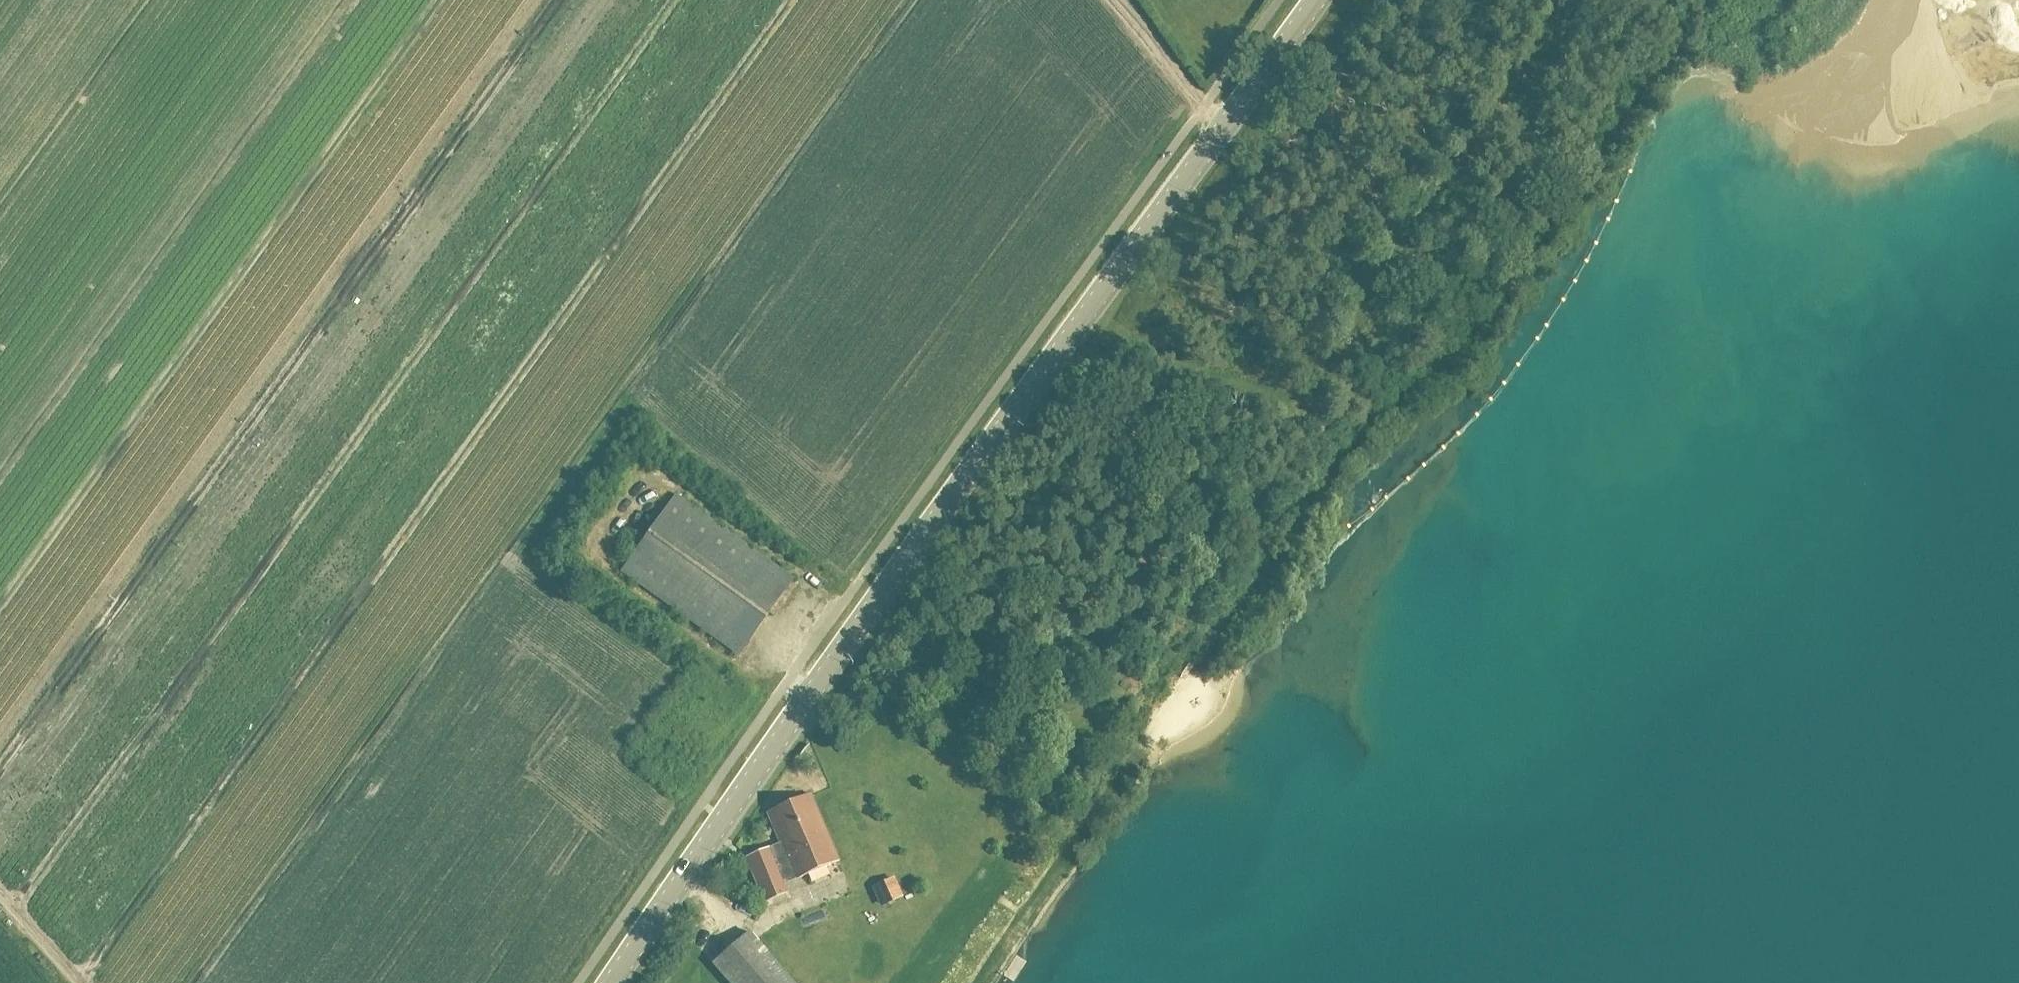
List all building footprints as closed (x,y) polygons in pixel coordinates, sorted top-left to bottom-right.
[(739,654),(793,579),(677,495),(623,571),(739,654)] [(785,884),(839,862),(811,795),(768,812),(781,843),(747,858),(766,902),(789,892),(785,884)] [(886,905),(907,896),(899,877),(878,885),(886,905)] [(751,931),(712,964),(729,982),(795,982),(751,931)]
